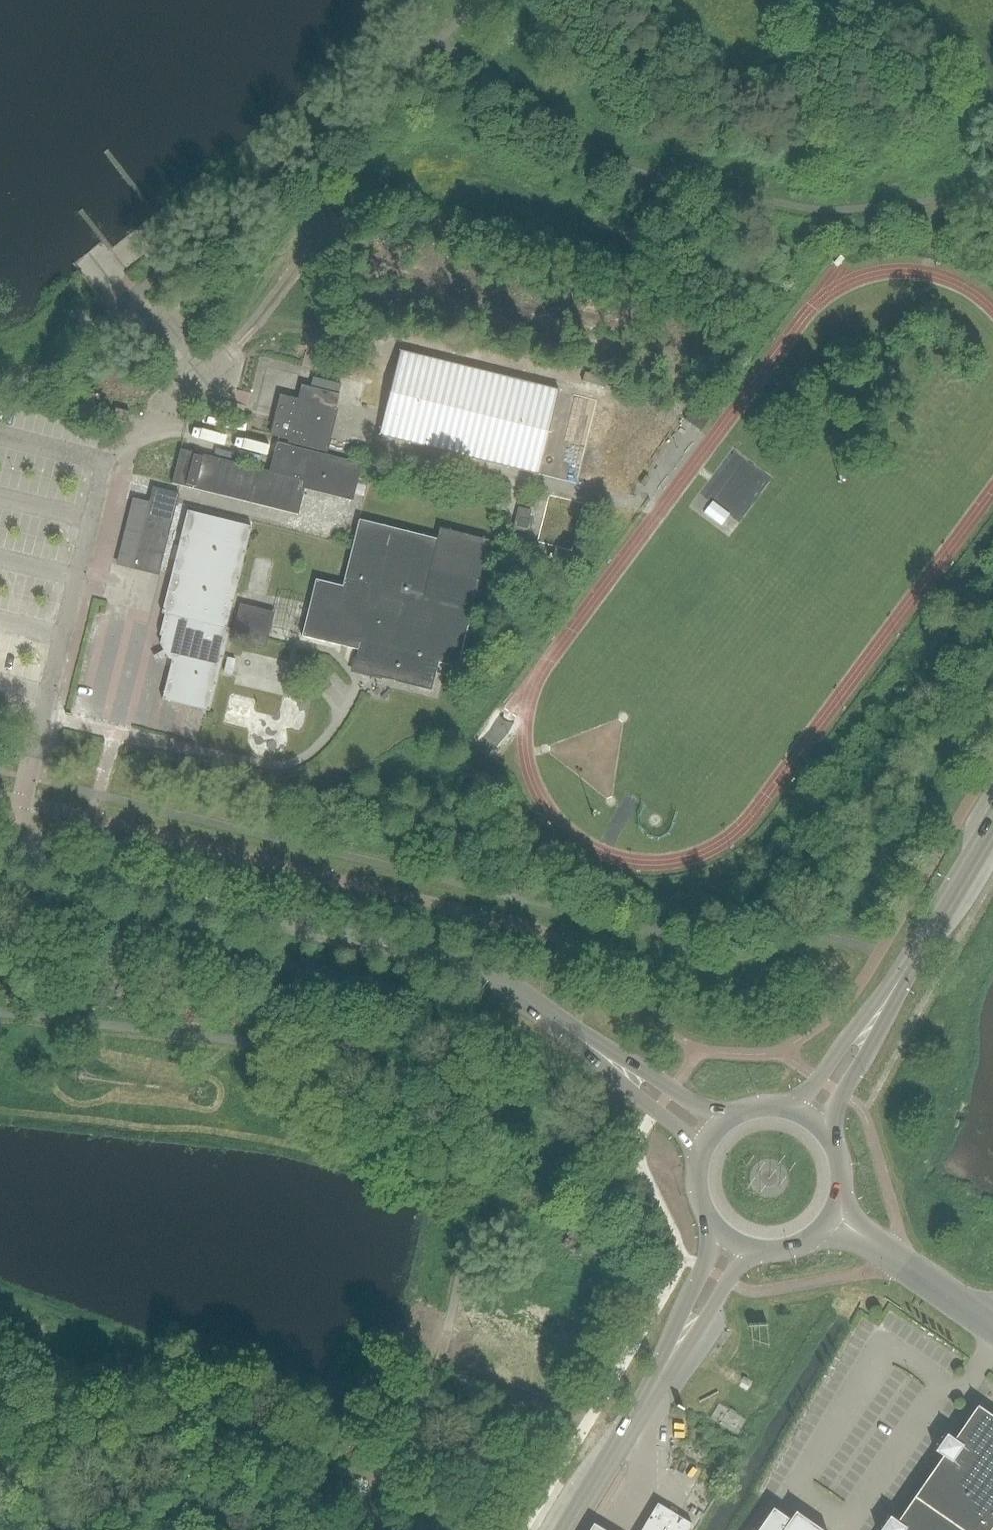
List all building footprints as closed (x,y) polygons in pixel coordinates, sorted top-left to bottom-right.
[(539,473),(559,390),(402,352),(382,435),(539,473)] [(313,377),(310,388),(338,395),(341,384),(313,377)] [(272,435),(325,448),(338,395),(301,386),(298,401),(281,397),(272,435)] [(129,423),(131,412),(117,409),(114,420),(129,423)] [(354,501),(363,465),(278,444),(271,472),(181,451),(173,485),(300,516),(307,489),(354,501)] [(119,563),(136,567),(160,573),(180,495),(155,489),(152,504),(136,500),(122,554),(119,563)] [(713,501),(705,513),(722,525),(731,514),(713,501)] [(519,508),(513,529),(530,533),(534,517),(530,516),(532,511),(519,508)] [(228,628),(236,595),(253,527),(189,512),(162,612),(165,613),(159,634),(161,635),(159,643),(170,659),(173,660),(163,699),(209,711),(231,629),(228,628)] [(441,528),(438,539),(360,520),(343,586),(316,579),(302,636),(359,650),(353,671),(432,690),(439,663),(458,668),(490,541),(441,528)] [(266,648),(275,613),(242,605),(233,639),(266,648)] [(962,1529),(991,1529),(992,1527),(992,1426),(972,1415),(955,1440),(947,1434),(935,1451),(943,1457),(915,1497),(962,1529)] [(915,1497),(898,1522),(890,1517),(881,1529),(962,1529),(915,1497)] [(692,1526),(657,1505),(642,1529),(690,1529),(692,1526)] [(796,1512),(790,1520),(773,1508),(758,1529),(822,1529),(796,1512)]
